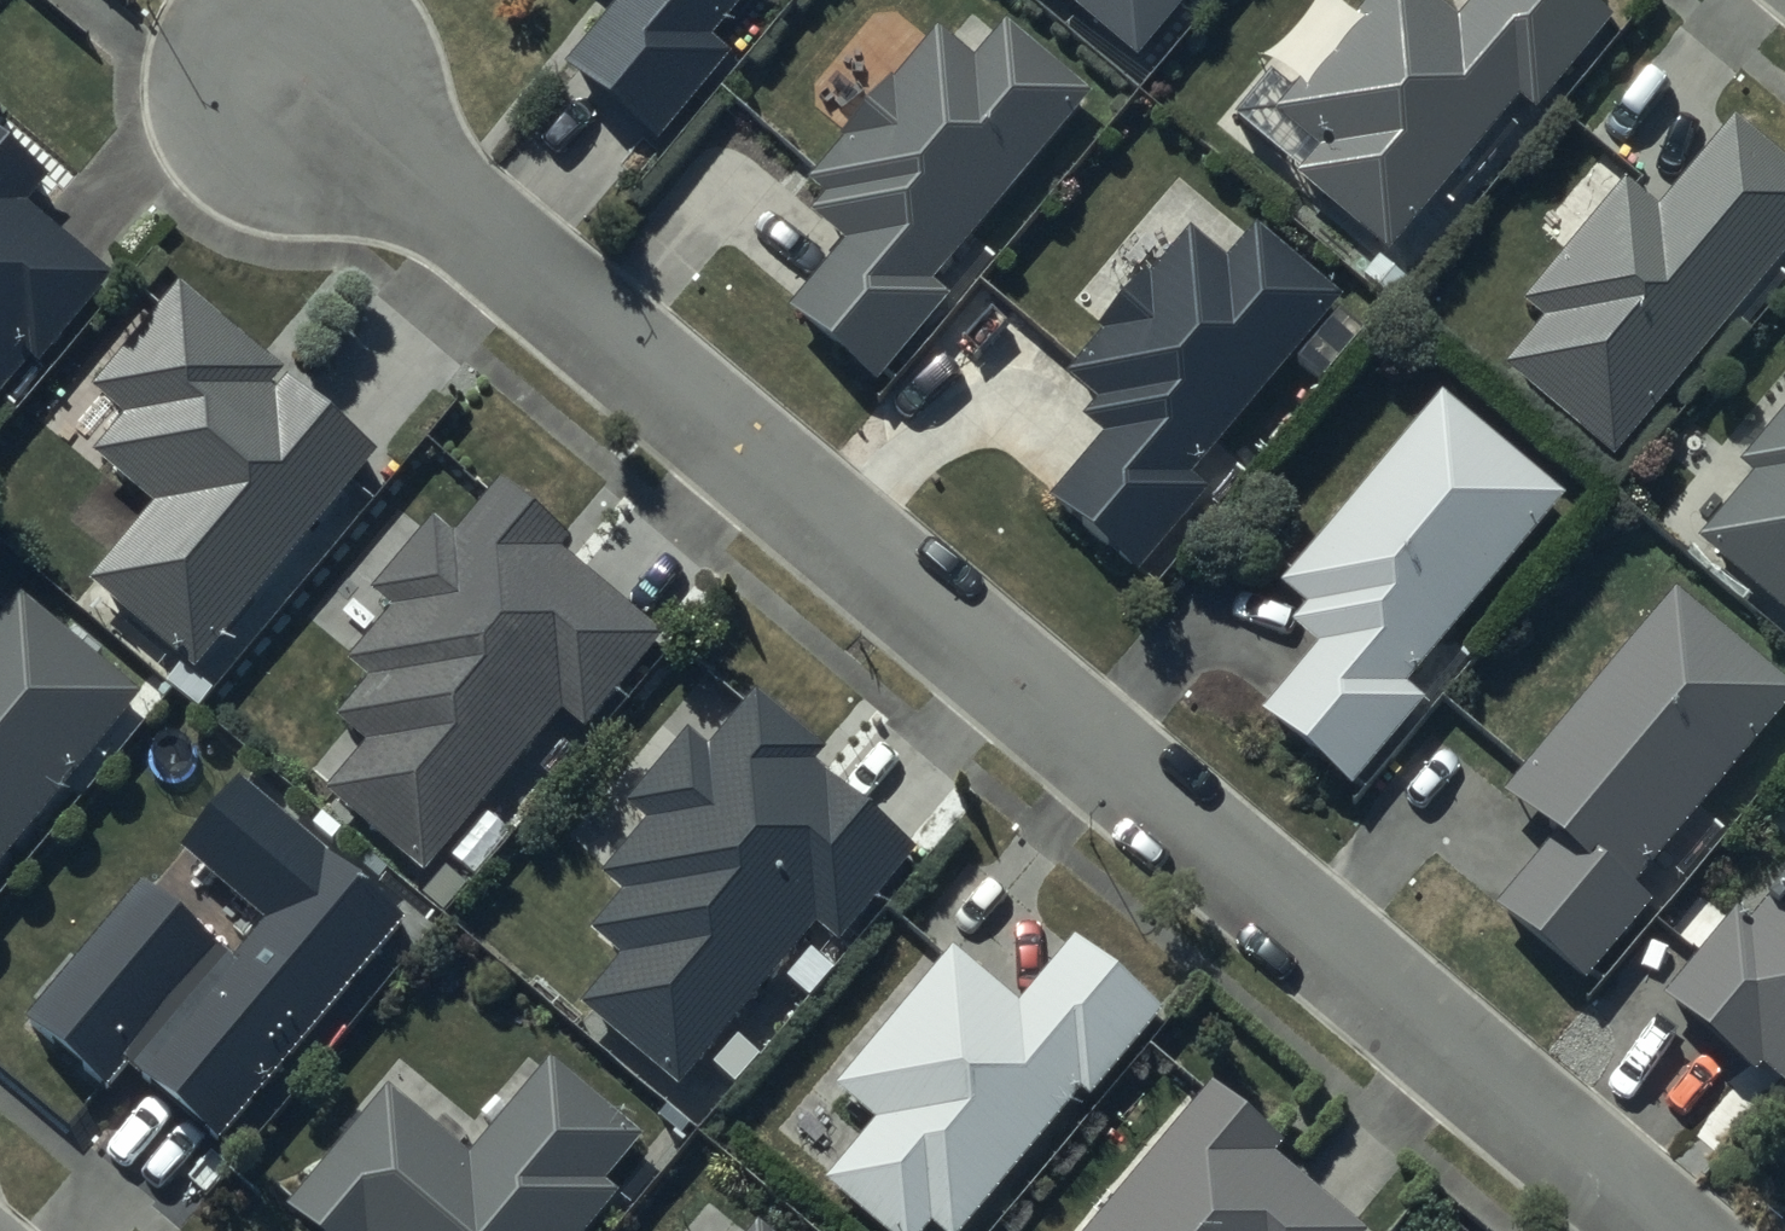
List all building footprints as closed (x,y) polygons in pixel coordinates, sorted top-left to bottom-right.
[(741,0),(611,0),(616,4),(562,69),(651,143),(724,55),(707,41),(741,0)] [(1137,65),(1190,0),(1059,0),(1137,65)] [(1587,0),(1472,0),(1455,20),(1432,0),(1366,0),(1272,108),(1315,146),(1290,176),(1381,255),(1517,100),(1533,113),(1612,22),(1587,0)] [(1091,94),(1002,22),(972,59),(936,30),(893,83),(888,80),(804,183),(822,198),(809,215),(844,243),(788,312),(874,382),(943,297),(934,289),(1091,94)] [(1613,455),(1784,253),(1784,166),(1733,123),(1658,213),(1624,185),(1526,304),(1547,321),(1508,369),(1613,455)] [(24,357),(34,366),(109,278),(20,203),(41,178),(0,143),(0,385),(24,357)] [(1051,504),(1136,575),(1205,493),(1187,478),(1337,301),(1256,233),(1228,266),(1191,235),(1149,284),(1144,280),(1102,330),(1107,334),(1069,378),(1099,403),(1084,421),(1106,440),(1051,504)] [(147,507),(83,583),(189,672),(372,453),(285,381),(271,398),(261,390),(276,372),(174,288),(87,392),(120,420),(88,458),(147,507)] [(1267,721),(1354,791),(1424,704),(1413,694),(1569,503),(1443,401),(1288,592),(1311,610),(1297,627),(1325,650),(1267,721)] [(1784,615),(1784,404),(1733,468),(1749,480),(1697,543),(1784,615)] [(366,747),(325,796),(420,875),(554,714),(580,735),(660,640),(555,553),(566,541),(496,483),(447,541),(430,527),(370,598),(390,614),(346,668),(367,685),(336,722),(366,747)] [(1583,983),(1648,908),(1625,889),(1784,703),(1784,694),(1675,600),(1505,798),(1553,839),(1494,907),(1583,983)] [(139,703),(20,602),(0,626),(0,866),(139,703)] [(612,960),(572,1008),(674,1091),(811,923),(835,943),(910,852),(806,768),(818,753),(750,698),(704,754),(682,736),(622,809),(641,825),(595,882),(614,897),(582,936),(612,960)] [(23,1025),(104,1093),(125,1067),(224,1149),(409,927),(323,855),(234,962),(141,884),(23,1025)] [(1784,1086),(1784,891),(1747,933),(1736,924),(1669,999),(1759,1079),(1767,1070),(1784,1086)] [(826,1181),(886,1230),(921,1230),(929,1222),(939,1230),(961,1230),(1078,1093),(1090,1103),(1161,1018),(1072,944),(1018,1009),(950,951),(834,1089),(875,1124),(826,1181)] [(617,1196),(605,1186),(640,1146),(546,1066),(467,1159),(389,1093),(288,1210),(313,1230),(587,1230),(617,1196)] [(1266,1155),(1277,1141),(1212,1087),(1092,1230),(1359,1230),(1266,1155)]
